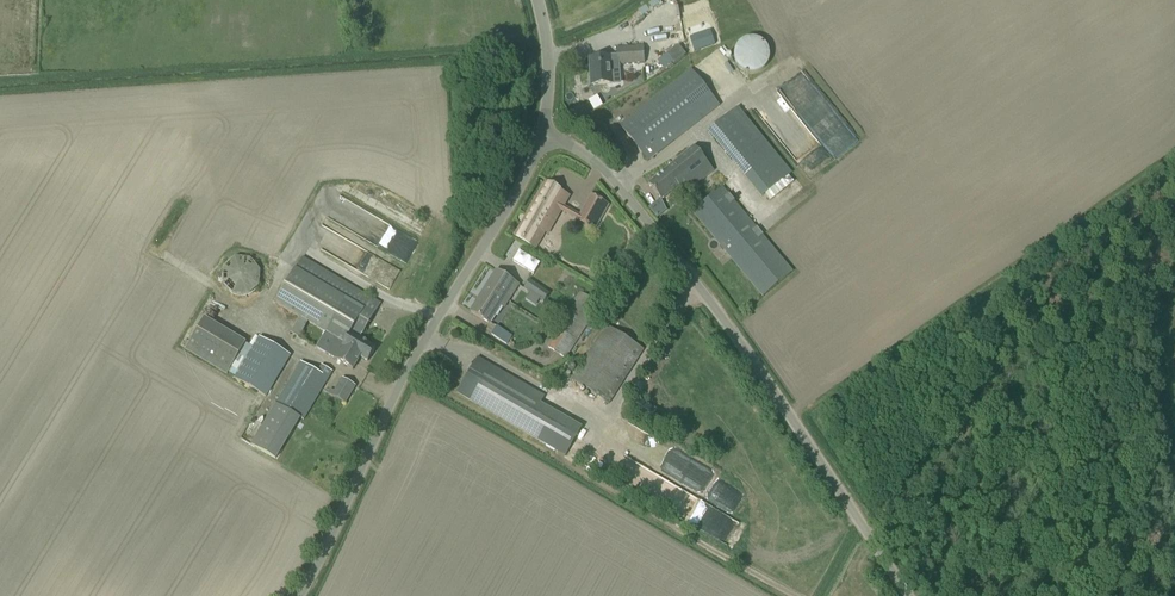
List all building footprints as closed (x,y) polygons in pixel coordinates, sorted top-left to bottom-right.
[(769,66),(759,35),(731,43),(740,75),(769,66)] [(590,59),(592,85),(604,84),(612,84),(611,67),(644,65),(643,47),(617,49),(617,57),(602,58),(590,59)] [(619,126),(648,161),(718,105),(690,70),(619,126)] [(708,133),(749,183),(778,159),(737,109),(708,133)] [(648,185),(661,200),(678,186),(685,194),(714,171),(694,147),(648,185)] [(514,236),(525,242),(534,248),(560,205),(563,207),(569,196),(545,183),(514,236)] [(693,213),(763,296),(792,272),(723,188),(693,213)] [(411,237),(348,202),(336,222),(400,258),(411,237)] [(598,215),(586,209),(582,217),(593,223),(598,215)] [(399,269),(342,241),(334,258),(391,286),(399,269)] [(290,278),(275,304),(300,318),(325,332),(316,348),(353,369),(360,357),(368,361),(376,348),(360,338),(380,304),(370,298),(302,258),(291,278),(290,278)] [(260,272),(250,260),(235,259),(223,269),(222,284),(232,296),(246,296),(259,287),(260,272)] [(470,312),(489,324),(508,294),(511,296),(518,285),(496,271),(470,312)] [(529,293),(525,299),(536,306),(540,300),(543,302),(549,294),(529,280),(524,289),(529,293)] [(547,348),(566,359),(600,305),(581,295),(547,348)] [(491,334),(508,344),(513,336),(496,325),(491,334)] [(571,380),(608,404),(643,349),(606,325),(571,380)] [(309,341),(312,334),(302,330),(299,337),(309,341)] [(235,379),(266,397),(290,357),(258,339),(235,379)] [(457,392),(467,398),(556,450),(571,424),(539,406),(544,396),(487,363),(477,357),(457,392)] [(269,414),(250,444),(275,459),(300,418),(303,420),(332,372),(322,366),(322,365),(318,372),(301,362),(276,403),(269,414)] [(328,393),(345,404),(355,386),(341,378),(334,390),(331,388),(328,393)]
